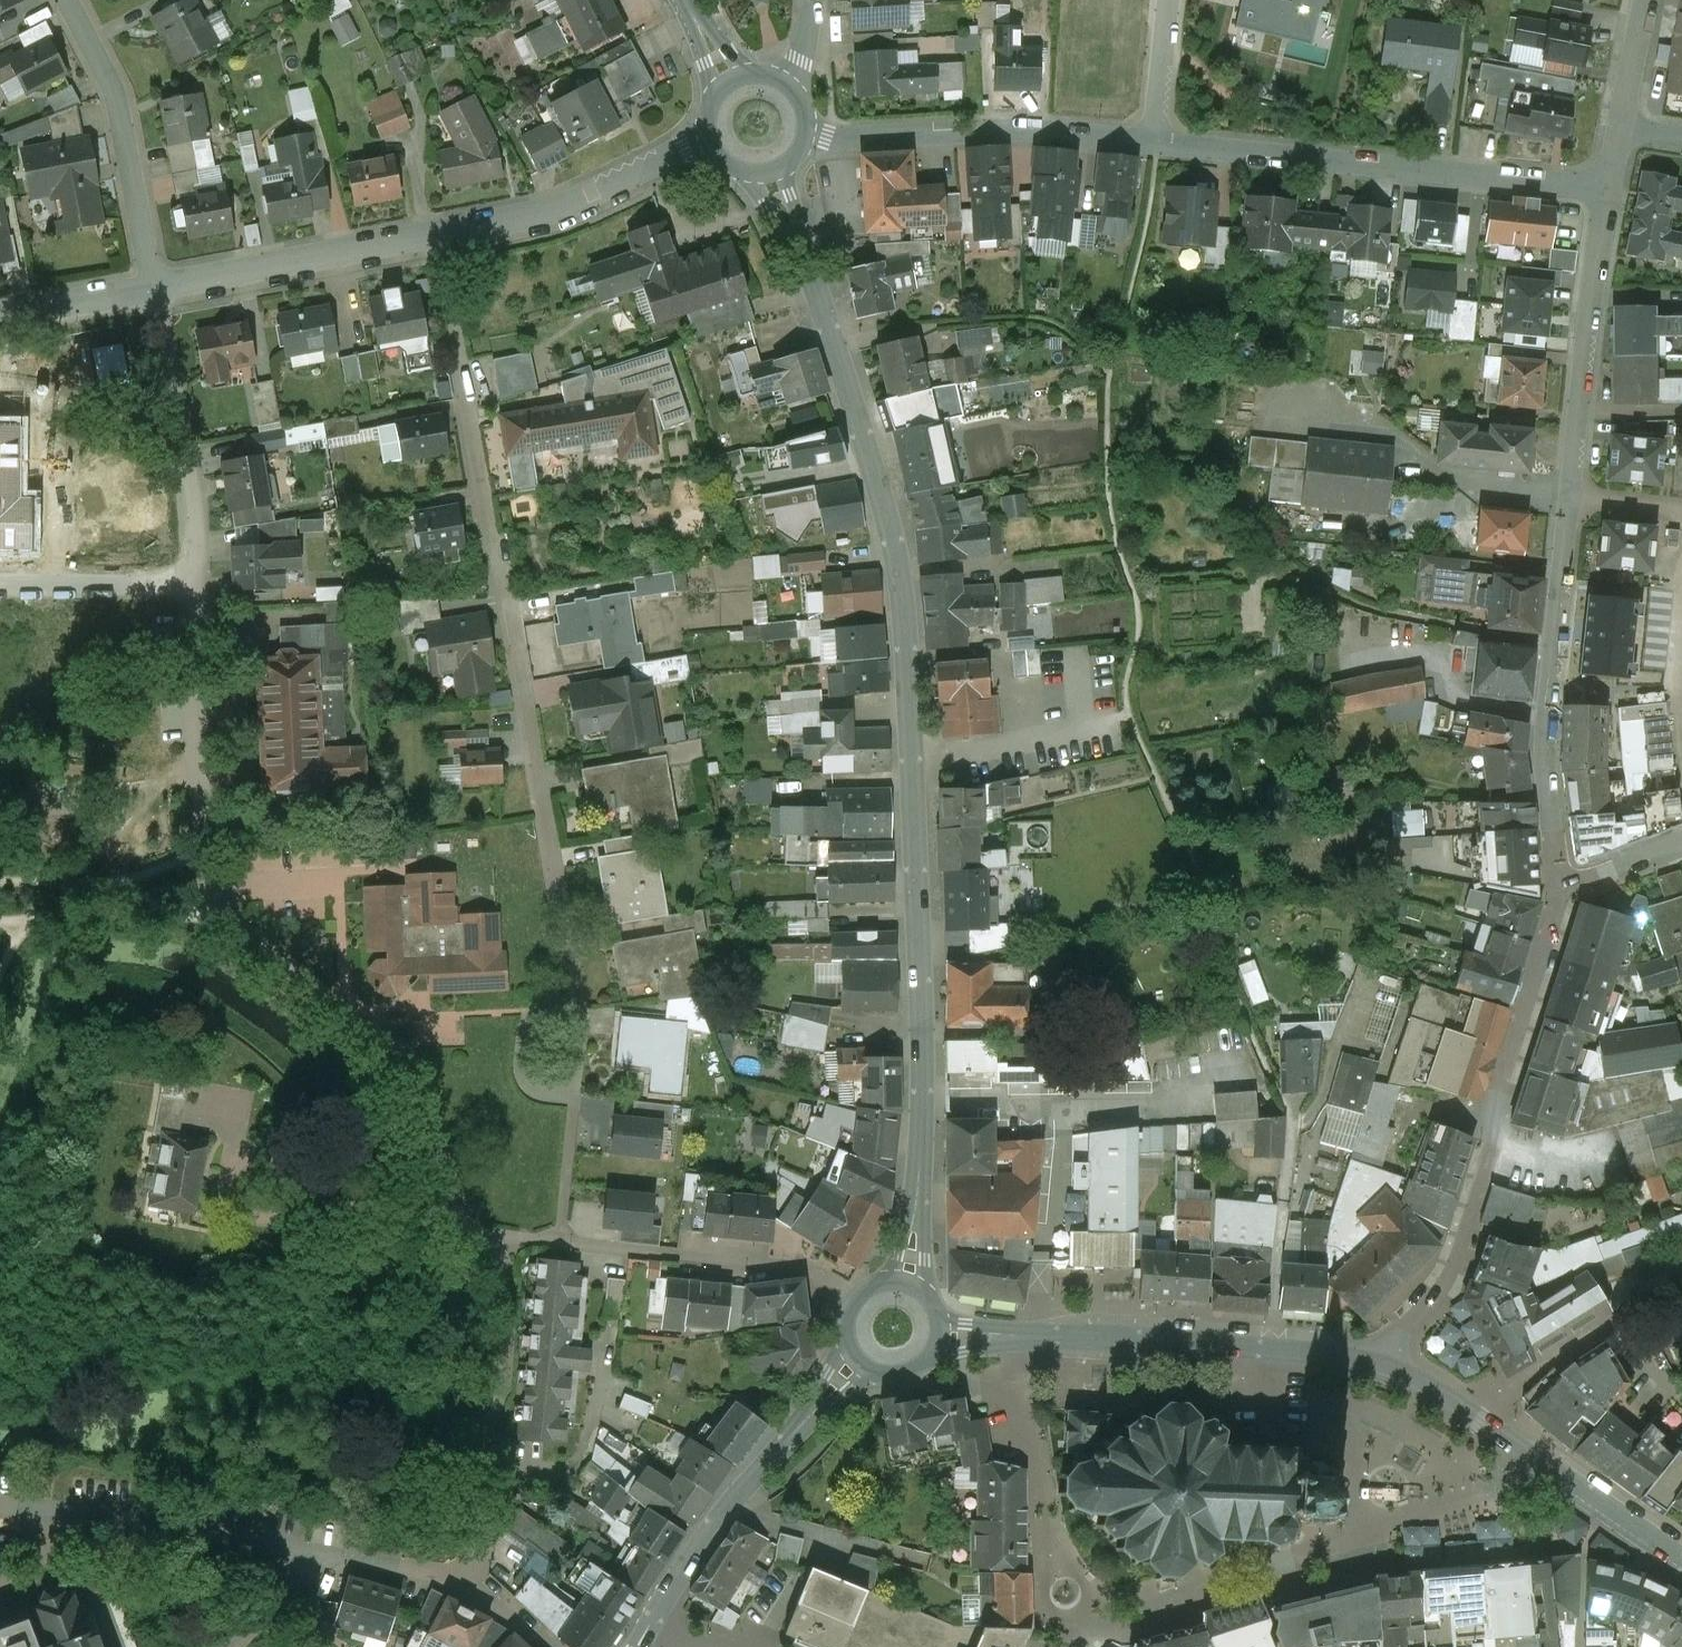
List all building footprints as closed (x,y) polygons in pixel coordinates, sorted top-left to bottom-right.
[(20,3),(19,0),(0,0),(0,13),(20,3)] [(153,18),(163,36),(165,34),(181,64),(216,45),(203,21),(192,0),(187,0),(153,18)] [(566,16),(556,21),(553,16),(542,22),(545,27),(525,36),(537,60),(578,40),(584,52),(624,32),(608,0),(558,0),(566,16)] [(851,14),(852,14),(853,30),(891,27),(906,26),(905,1),(913,0),(850,0),(851,14)] [(1235,27),(1310,46),(1322,0),(1241,0),(1235,27)] [(996,4),(976,4),(978,30),(995,28),(996,28),(996,4)] [(218,13),(203,21),(216,45),(230,37),(218,13)] [(344,47),(363,36),(351,15),(332,26),(344,47)] [(1520,21),(1511,19),(1507,40),(1516,42),(1520,21)] [(1551,26),(1520,21),(1516,42),(1516,43),(1547,48),(1551,26)] [(45,22),(17,36),(27,51),(47,41),(48,41),(54,38),(45,22)] [(1457,32),(1387,22),(1382,63),(1431,70),(1424,122),(1445,125),(1457,32)] [(1589,30),(1551,23),(1551,26),(1547,48),(1544,60),(1571,65),(1582,67),(1589,30)] [(853,30),(854,43),(892,41),(891,27),(853,30)] [(996,28),(995,28),(996,30),(995,50),(1019,51),(1019,29),(996,28)] [(13,58),(10,52),(0,58),(0,85),(18,76),(27,93),(65,74),(48,41),(47,41),(27,51),(13,58)] [(630,41),(595,59),(604,77),(607,81),(641,62),(630,41)] [(1676,46),(1667,92),(1681,95),(1681,48),(1676,46)] [(995,50),(994,89),(1038,89),(1039,51),(1019,51),(995,50)] [(894,51),(854,54),(857,99),(897,96),(897,95),(895,68),(894,51)] [(405,54),(387,62),(400,88),(417,80),(405,54)] [(1571,65),(1544,60),(1541,76),(1568,81),(1571,65)] [(641,62),(607,81),(604,77),(553,104),(554,106),(558,104),(570,126),(558,133),(569,155),(618,129),(631,122),(621,103),(653,85),(641,62)] [(959,64),(935,66),(937,92),(961,91),(959,64)] [(1541,76),(1481,65),(1479,79),(1487,81),(1484,96),(1512,101),(1512,100),(1532,103),(1533,96),(1571,104),(1575,83),(1568,81),(1541,76)] [(935,66),(895,68),(897,95),(937,92),(935,66)] [(71,86),(47,99),(55,114),(77,106),(81,104),(71,86)] [(311,88),(290,91),(294,121),(315,119),(311,88)] [(395,93),(378,100),(383,113),(400,106),(395,93)] [(200,95),(162,103),(170,145),(171,147),(192,143),(208,139),(200,95)] [(1571,104),(1533,96),(1532,103),(1526,138),(1545,141),(1546,135),(1564,138),(1565,136),(1569,136),(1572,123),(1568,122),(1571,104)] [(494,145),(470,99),(446,111),(466,151),(440,156),(446,187),(468,183),(468,182),(500,176),(500,177),(502,176),(496,145),(494,145)] [(1532,103),(1512,100),(1512,101),(1505,134),(1526,138),(1532,103)] [(55,114),(47,118),(53,146),(84,141),(77,106),(55,114)] [(383,113),(373,117),(381,137),(409,126),(400,106),(383,113)] [(318,119),(296,123),(299,138),(312,136),(317,160),(329,157),(318,119)] [(554,125),(544,130),(543,129),(521,140),(537,172),(569,155),(558,133),(554,125)] [(251,132),(237,135),(241,159),(256,156),(251,132)] [(299,138),(277,142),(282,166),(293,164),(294,172),(300,171),(302,182),(304,181),(309,209),(328,206),(321,172),(318,173),(317,168),(318,164),(317,160),(312,136),(299,138)] [(53,146),(22,152),(31,196),(53,192),(60,232),(101,224),(93,184),(97,184),(88,140),(53,146)] [(192,143),(171,147),(170,145),(166,146),(171,175),(198,171),(192,143)] [(1006,148),(968,150),(971,197),(1005,195),(1008,194),(1006,148)] [(1074,153),(1036,149),(1034,169),(1036,170),(1034,192),(1032,216),(1033,216),(1031,234),(1035,234),(1034,238),(1065,242),(1067,220),(1070,220),(1075,171),(1072,171),(1074,153)] [(911,153),(861,157),(866,234),(899,231),(899,226),(944,223),(942,195),(942,190),(913,191),(911,153)] [(1137,159),(1099,156),(1095,192),(1131,196),(1133,196),(1137,159)] [(393,158),(347,167),(355,206),(401,197),(393,158)] [(198,171),(171,175),(176,202),(181,201),(197,197),(196,191),(195,187),(201,186),(198,171)] [(1642,173),(1634,215),(1670,221),(1672,210),(1681,212),(1681,189),(1676,188),(1677,180),(1642,173)] [(302,182),(264,189),(271,222),(310,214),(309,209),(304,181),(302,182)] [(197,197),(181,201),(188,238),(233,229),(224,186),(196,191),(197,197)] [(1215,195),(1170,191),(1168,209),(1167,209),(1166,224),(1166,235),(1179,236),(1179,243),(1205,245),(1212,246),(1214,228),(1216,205),(1214,205),(1215,195)] [(1034,192),(1019,193),(1022,234),(1031,234),(1033,216),(1032,216),(1034,192)] [(1131,196),(1095,192),(1094,209),(1103,209),(1102,217),(1103,217),(1101,234),(1111,235),(1115,240),(1121,241),(1127,237),(1128,220),(1129,220),(1131,196)] [(1020,205),(1006,206),(1008,234),(1006,235),(1007,247),(1022,247),(1022,234),(1019,193),(1020,205)] [(959,194),(942,195),(944,223),(961,222),(959,194)] [(1005,195),(974,196),(976,236),(1006,235),(1008,234),(1006,206),(1005,195)] [(1294,202),(1247,197),(1241,250),(1264,252),(1288,254),(1289,244),(1330,248),(1333,218),(1292,214),(1294,202)] [(1538,201),(1524,199),(1524,200),(1512,199),(1512,206),(1489,203),(1485,243),(1550,249),(1552,228),(1553,228),(1557,225),(1557,216),(1554,213),(1553,213),(1554,209),(1537,207),(1538,201)] [(1457,206),(1416,201),(1413,235),(1424,236),(1423,243),(1441,245),(1442,238),(1453,239),(1457,206)] [(1349,208),(1348,219),(1333,218),(1330,248),(1330,253),(1331,253),(1330,262),(1331,262),(1332,248),(1349,250),(1348,259),(1376,262),(1383,263),(1385,244),(1388,212),(1378,211),(1372,203),(1365,210),(1349,208)] [(1,262),(4,275),(20,272),(13,236),(6,237),(0,208),(0,262),(1,262)] [(1102,217),(1081,215),(1077,249),(1093,251),(1095,234),(1101,234),(1103,217),(1102,217)] [(1670,221),(1634,215),(1626,256),(1662,263),(1663,255),(1667,233),(1670,221)] [(663,222),(628,234),(635,255),(641,273),(658,267),(659,268),(676,262),(663,222)] [(1232,230),(1214,228),(1212,246),(1205,245),(1203,267),(1228,269),(1232,230)] [(1667,233),(1663,255),(1681,258),(1681,235),(1667,233)] [(928,242),(875,245),(878,263),(883,262),(909,257),(910,257),(929,256),(928,242)] [(676,262),(659,268),(658,267),(641,273),(645,285),(645,287),(643,288),(654,323),(686,313),(746,294),(748,293),(732,244),(676,262)] [(1398,245),(1385,244),(1383,263),(1376,262),(1375,273),(1395,275),(1398,245)] [(1288,254),(1264,252),(1262,271),(1286,274),(1288,254)] [(635,255),(589,270),(599,300),(645,285),(641,273),(635,255)] [(909,257),(883,262),(890,293),(916,287),(910,257),(909,257)] [(878,263),(846,270),(857,319),(894,311),(890,293),(883,262),(878,263)] [(1522,267),(1520,281),(1551,285),(1551,287),(1560,288),(1562,272),(1522,267)] [(1454,277),(1409,273),(1405,308),(1450,313),(1451,301),(1454,277)] [(1507,280),(1504,306),(1548,311),(1551,287),(1551,285),(1520,281),(1507,280)] [(746,294),(686,313),(694,339),(754,320),(746,294)] [(419,295),(385,302),(385,298),(369,301),(379,351),(380,351),(379,346),(403,341),(404,347),(428,342),(419,295)] [(1477,304),(1451,301),(1450,313),(1447,340),(1473,343),(1477,304)] [(1504,306),(1501,333),(1545,337),(1548,311),(1504,306)] [(329,309),(279,318),(286,355),(336,346),(329,309)] [(1655,309),(1615,309),(1616,357),(1656,357),(1656,336),(1655,318),(1655,309)] [(1655,318),(1656,336),(1681,336),(1681,318),(1655,318)] [(247,324),(197,333),(204,373),(207,372),(210,385),(227,382),(225,369),(254,363),(247,324)] [(994,354),(992,327),(964,329),(966,356),(994,354)] [(917,338),(877,347),(889,400),(913,394),(929,391),(917,338)] [(1543,350),(1489,345),(1488,358),(1503,359),(1503,360),(1541,364),(1543,350)] [(119,347),(95,351),(102,385),(125,381),(119,347)] [(756,347),(726,356),(732,375),(749,370),(761,367),(761,366),(756,347)] [(1363,372),(1386,373),(1386,351),(1363,350),(1363,372)] [(813,351),(777,361),(784,386),(789,405),(790,405),(827,394),(813,351)] [(372,352),(357,355),(361,380),(377,376),(372,352)] [(530,353),(492,360),(500,403),(538,391),(530,353)] [(357,355),(341,358),(345,383),(361,380),(357,355)] [(1488,358),(1486,357),(1484,378),(1485,378),(1482,402),(1498,404),(1503,360),(1503,359),(1488,358)] [(1656,357),(1616,357),(1616,403),(1656,403),(1656,402),(1656,381),(1656,357)] [(962,358),(944,361),(946,372),(948,387),(955,386),(966,385),(962,358)] [(1541,364),(1503,360),(1498,404),(1538,408),(1542,364),(1541,364)] [(777,361),(761,366),(761,367),(749,370),(756,394),(784,386),(777,361)] [(749,370),(732,375),(739,399),(756,394),(749,370)] [(946,372),(932,375),(935,389),(948,387),(946,372)] [(273,381),(256,384),(264,424),(257,426),(257,427),(280,423),(273,381)] [(1656,381),(1656,402),(1681,402),(1681,381),(1656,381)] [(784,386),(756,394),(760,409),(789,405),(784,386)] [(935,389),(929,391),(936,422),(939,422),(947,420),(962,417),(960,407),(957,391),(955,386),(948,387),(935,389)] [(969,388),(957,391),(960,407),(973,405),(969,388)] [(929,391),(913,394),(923,425),(936,422),(929,391)] [(646,392),(500,416),(507,456),(532,452),(618,438),(622,460),(656,454),(646,392)] [(889,400),(876,404),(886,433),(923,425),(913,394),(889,400)] [(837,428),(827,401),(777,417),(782,434),(798,429),(802,440),(837,428)] [(1474,415),(1442,412),(1441,425),(1473,428),(1474,415)] [(1531,421),(1474,415),(1473,428),(1473,429),(1490,429),(1490,428),(1530,432),(1531,421)] [(356,417),(323,423),(326,441),(359,435),(356,417)] [(440,418),(394,426),(400,463),(447,455),(440,418)] [(942,434),(898,443),(910,494),(949,488),(961,486),(947,420),(939,422),(942,434)] [(1473,428),(1441,425),(1438,457),(1456,459),(1455,466),(1486,469),(1488,451),(1471,449),(1473,429),(1473,428)] [(837,428),(802,440),(815,479),(852,472),(837,428)] [(1530,432),(1490,428),(1490,429),(1488,451),(1486,469),(1527,473),(1527,469),(1528,469),(1532,466),(1533,458),(1530,455),(1529,455),(1531,432),(1530,432)] [(282,432),(244,439),(247,454),(285,447),(282,432)] [(1664,443),(1611,437),(1606,481),(1659,487),(1664,443)] [(1307,444),(1251,438),(1248,467),(1273,469),(1303,473),(1307,444)] [(1393,453),(1307,444),(1303,473),(1389,482),(1393,453)] [(774,446),(738,451),(742,481),(778,476),(774,446)] [(532,452),(507,456),(514,494),(538,490),(532,452)] [(262,456),(220,464),(221,465),(230,511),(229,512),(229,513),(278,504),(278,503),(277,503),(274,484),(275,484),(274,483),(266,484),(261,458),(262,458),(262,456)] [(1303,473),(1273,469),(1269,502),(1300,505),(1303,473)] [(1389,482),(1303,473),(1300,505),(1386,514),(1389,482)] [(855,481),(814,489),(814,487),(794,491),(799,514),(799,515),(819,511),(824,533),(865,525),(855,481)] [(910,494),(906,495),(918,531),(956,527),(952,503),(949,488),(910,494)] [(794,491),(761,497),(765,521),(799,514),(794,491)] [(1023,495),(1001,498),(1004,521),(1026,518),(1023,495)] [(980,497),(952,503),(956,527),(986,523),(980,497)] [(458,508),(414,515),(417,536),(419,535),(422,553),(443,550),(457,547),(464,546),(458,508)] [(1527,513),(1480,508),(1476,550),(1523,555),(1527,513)] [(296,519),(257,525),(259,547),(271,546),(297,544),(296,519)] [(999,521),(986,523),(989,556),(1001,555),(1000,533),(999,521)] [(986,523),(956,527),(963,559),(989,556),(986,523)] [(1655,529),(1602,523),(1597,567),(1650,573),(1655,529)] [(956,527),(918,531),(921,564),(963,559),(956,527)] [(297,544),(271,546),(272,546),(274,588),(283,588),(282,571),(299,570),(297,544)] [(259,547),(233,548),(235,591),(274,589),(274,588),(272,546),(271,546),(259,547)] [(457,547),(443,550),(445,565),(460,563),(457,547)] [(823,553),(779,558),(780,574),(824,569),(823,553)] [(1468,560),(1420,555),(1418,573),(1433,575),(1433,570),(1467,574),(1468,560)] [(1467,574),(1433,570),(1433,575),(1429,602),(1489,609),(1493,577),(1467,574)] [(877,572),(822,576),(825,618),(880,613),(877,572)] [(671,573),(633,579),(636,598),(675,592),(671,573)] [(1517,575),(1502,574),(1502,578),(1493,577),(1489,609),(1487,628),(1537,633),(1542,582),(1516,579),(1517,575)] [(959,576),(922,579),(925,614),(962,612),(993,610),(994,610),(992,588),(960,591),(959,576)] [(1050,579),(1024,582),(1024,583),(1025,583),(1025,606),(1051,604),(1050,579)] [(1645,582),(1646,610),(1664,610),(1664,582),(1645,582)] [(1024,583),(1001,584),(1001,609),(1002,609),(1025,606),(1025,583),(1024,583)] [(628,593),(600,598),(600,599),(555,607),(561,642),(598,636),(604,670),(630,665),(644,663),(641,644),(636,645),(628,593)] [(1635,602),(1588,597),(1580,672),(1627,677),(1635,602)] [(434,600),(397,601),(402,632),(426,628),(426,626),(438,624),(434,600)] [(769,601),(756,601),(756,624),(768,624),(769,601)] [(355,602),(326,603),(327,626),(347,625),(356,625),(355,602)] [(994,610),(993,610),(993,625),(1002,625),(1002,609),(1001,609),(994,610)] [(993,610),(962,612),(963,626),(993,625),(993,610)] [(962,612),(925,614),(928,649),(964,646),(963,626),(962,612)] [(438,624),(426,626),(426,628),(427,633),(430,651),(434,673),(456,669),(461,696),(492,691),(487,664),(493,663),(485,616),(438,624)] [(327,626),(302,627),(303,647),(296,655),(300,659),(303,659),(303,649),(313,649),(313,644),(328,643),(332,735),(336,735),(336,745),(345,745),(341,663),(348,662),(347,625),(327,626)] [(881,626),(836,630),(838,663),(884,659),(881,626)] [(836,630),(810,632),(812,665),(838,663),(836,630)] [(1479,638),(1455,631),(1452,646),(1477,648),(1477,642),(1479,642),(1479,638)] [(427,633),(412,636),(414,647),(421,652),(430,651),(427,633)] [(1032,637),(1007,639),(1008,652),(1012,652),(1025,651),(1033,650),(1032,637)] [(1479,642),(1477,642),(1477,648),(1472,695),(1529,702),(1535,649),(1479,642)] [(296,655),(293,651),(281,652),(272,660),(269,660),(268,655),(258,656),(260,720),(257,720),(257,735),(261,735),(264,795),(283,794),(283,798),(304,797),(304,793),(367,790),(365,749),(336,751),(336,745),(336,735),(332,735),(328,643),(313,644),(313,649),(303,649),(303,659),(300,659),(296,655)] [(1033,650),(1025,651),(1027,678),(1041,676),(1039,650),(1033,650)] [(1025,651),(1012,652),(1014,679),(1027,678),(1025,651)] [(644,663),(630,665),(633,679),(657,675),(658,684),(690,679),(686,656),(644,663)] [(884,659),(838,663),(839,674),(830,675),(832,696),(841,695),(841,696),(887,691),(884,659)] [(986,662),(935,666),(938,701),(939,701),(940,716),(942,716),(944,739),(999,734),(996,706),(990,707),(986,662)] [(1420,669),(1330,686),(1335,714),(1396,702),(1424,697),(1420,669)] [(813,676),(787,678),(788,696),(815,694),(813,676)] [(648,685),(626,688),(625,680),(570,690),(576,729),(609,723),(614,754),(648,748),(658,746),(648,685)] [(493,706),(514,703),(512,689),(491,692),(493,706)] [(1424,697),(1396,702),(1400,719),(1421,716),(1424,700),(1424,697)] [(821,698),(767,701),(767,717),(780,716),(822,711),(821,698)] [(1437,703),(1424,700),(1421,716),(1417,735),(1431,737),(1437,703)] [(1664,703),(1618,709),(1626,802),(1609,811),(1609,814),(1608,814),(1610,814),(1611,824),(1614,824),(1614,818),(1630,816),(1629,807),(1644,805),(1643,794),(1675,789),(1669,743),(1647,746),(1644,722),(1666,719),(1664,703)] [(1566,706),(1564,706),(1562,772),(1603,770),(1604,707),(1592,707),(1579,707),(1566,706)] [(822,711),(780,716),(781,736),(807,734),(806,732),(823,731),(823,730),(822,711)] [(1469,715),(1457,713),(1454,728),(1467,730),(1469,715)] [(1527,726),(1495,720),(1469,715),(1467,730),(1464,743),(1482,746),(1524,754),(1527,726)] [(685,719),(667,722),(671,741),(688,737),(685,719)] [(1666,719),(1644,722),(1647,746),(1669,743),(1666,719)] [(1289,722),(1273,724),(1275,739),(1292,736),(1289,722)] [(889,727),(823,730),(823,731),(806,732),(807,734),(808,758),(822,758),(823,774),(852,773),(891,772),(889,727)] [(464,731),(442,733),(443,747),(465,745),(464,731)] [(658,746),(648,748),(650,761),(584,772),(591,813),(594,812),(594,810),(612,807),(613,813),(617,813),(616,806),(631,804),(636,836),(642,835),(675,829),(666,769),(704,763),(700,739),(658,746)] [(1524,754),(1482,746),(1487,790),(1505,788),(1506,794),(1528,791),(1524,754)] [(502,751),(461,753),(462,785),(503,784),(502,751)] [(1352,765),(1309,773),(1309,774),(1313,803),(1314,805),(1357,797),(1352,765)] [(1068,769),(1055,773),(1061,792),(1075,788),(1068,769)] [(1603,770),(1562,772),(1569,818),(1608,814),(1605,770),(1603,770)] [(770,779),(745,780),(746,804),(771,803),(770,779)] [(1016,779),(989,785),(988,791),(981,791),(981,809),(989,806),(1017,803),(1016,779)] [(1644,805),(1629,807),(1630,816),(1634,844),(1681,826),(1676,789),(1675,789),(1643,794),(1644,805)] [(890,790),(832,792),(833,806),(834,816),(821,816),(822,838),(889,836),(889,837),(891,837),(890,790)] [(981,791),(941,790),(941,828),(975,826),(981,826),(981,809),(981,791)] [(1480,804),(1457,803),(1459,822),(1482,820),(1480,804)] [(1530,804),(1480,804),(1482,820),(1483,834),(1493,833),(1506,832),(1533,830),(1530,804)] [(833,806),(781,809),(781,836),(822,838),(821,816),(834,816),(833,806)] [(1427,833),(1426,810),(1396,811),(1396,834),(1427,833)] [(1608,814),(1569,818),(1574,857),(1584,863),(1600,859),(1634,844),(1630,816),(1614,818),(1614,824),(1611,824),(1610,814),(1608,814)] [(941,828),(938,828),(940,872),(944,872),(976,870),(976,854),(975,826),(941,828)] [(1533,830),(1506,832),(1509,867),(1510,883),(1544,881),(1540,830),(1533,830)] [(1506,832),(1493,833),(1495,868),(1509,867),(1506,832)] [(1433,845),(1432,834),(1407,836),(1408,847),(1433,845)] [(636,836),(605,841),(608,860),(601,861),(611,926),(662,917),(666,916),(660,882),(653,883),(648,853),(646,853),(642,835),(636,836)] [(809,842),(786,842),(785,866),(808,867),(809,842)] [(827,843),(809,842),(808,867),(827,867),(827,844),(828,844),(827,843)] [(828,844),(827,844),(827,867),(892,867),(892,842),(828,844)] [(1004,852),(976,854),(976,870),(988,869),(1005,867),(1004,852)] [(827,867),(827,878),(828,902),(893,900),(892,867),(827,867)] [(976,870),(944,872),(946,926),(990,924),(989,923),(988,923),(987,906),(989,906),(985,906),(983,870),(988,870),(988,869),(976,870)] [(1490,875),(1462,869),(1459,883),(1487,888),(1490,875)] [(1657,878),(1664,902),(1681,897),(1681,881),(1679,871),(1657,878)] [(400,899),(400,887),(366,888),(369,952),(384,952),(385,960),(381,960),(370,972),(370,985),(373,988),(373,991),(377,990),(381,994),(393,993),(404,982),(404,975),(429,975),(429,991),(506,988),(505,954),(498,954),(496,914),(461,915),(462,922),(453,923),(451,874),(407,875),(408,898),(400,899)] [(827,878),(816,878),(816,902),(817,903),(827,903),(828,902),(827,878)] [(1504,898),(1469,890),(1464,908),(1499,916),(1504,898)] [(1540,904),(1505,897),(1504,898),(1499,916),(1495,930),(1529,940),(1540,904)] [(1647,908),(1646,905),(1631,910),(1628,919),(1630,919),(1612,976),(1613,976),(1615,977),(1632,977),(1637,977),(1634,968),(1632,968),(1644,927),(1652,925),(1663,959),(1681,953),(1681,897),(1664,902),(1647,908)] [(816,902),(769,903),(769,921),(809,920),(828,919),(827,903),(817,903),(816,902)] [(1628,919),(1581,905),(1564,961),(1612,976),(1630,919),(1628,919)] [(666,916),(662,917),(665,935),(693,930),(694,934),(706,932),(702,910),(666,916)] [(828,919),(809,920),(808,935),(828,934),(828,919)] [(1495,930),(1484,927),(1477,948),(1480,949),(1477,957),(1520,970),(1529,940),(1495,930)] [(665,935),(614,944),(621,988),(654,982),(655,986),(657,985),(660,1001),(667,1001),(695,998),(704,997),(694,934),(693,930),(665,935)] [(895,932),(832,934),(832,945),(833,945),(833,960),(887,959),(895,959),(895,932)] [(1380,934),(1362,932),(1360,952),(1379,954),(1380,934)] [(990,937),(966,938),(967,956),(990,951),(990,937)] [(1477,957),(1466,954),(1468,950),(1435,941),(1428,963),(1437,966),(1459,973),(1455,988),(1510,1004),(1520,970),(1477,957)] [(832,945),(770,946),(770,961),(833,960),(833,945),(832,945)] [(1671,957),(1678,980),(1681,979),(1681,953),(1671,957)] [(1360,957),(1319,954),(1318,966),(1355,973),(1360,957)] [(1663,959),(1634,968),(1637,977),(1642,992),(1678,980),(1671,957),(1663,959)] [(1612,976),(1564,961),(1544,1020),(1582,1032),(1593,1036),(1593,1035),(1608,991),(1613,976),(1612,976)] [(896,963),(842,962),(841,1009),(897,1010),(896,963)] [(1027,963),(947,963),(946,1027),(1026,1026),(1027,963)] [(1260,967),(1245,972),(1256,1004),(1271,999),(1260,967)] [(1642,992),(1637,977),(1632,977),(1636,993),(1642,992)] [(1420,985),(1386,1085),(1441,1095),(1442,1092),(1475,1103),(1476,1103),(1481,1087),(1483,1088),(1484,1088),(1492,1063),(1489,1062),(1494,1047),(1496,1048),(1497,1048),(1508,1011),(1508,1010),(1459,994),(1458,998),(1420,985)] [(1608,991),(1593,1035),(1609,1032),(1622,996),(1608,991)] [(695,998),(667,1001),(665,1023),(685,1025),(685,1029),(710,1034),(695,998)] [(832,1007),(792,1002),(789,1015),(828,1027),(832,1007)] [(1647,1007),(1636,1008),(1636,1028),(1652,1026),(1647,1007)] [(789,1015),(785,1014),(784,1026),(789,1026),(785,1046),(824,1053),(828,1027),(789,1015)] [(665,1023),(622,1019),(618,1062),(634,1064),(634,1069),(638,1069),(638,1065),(654,1066),(651,1090),(678,1093),(685,1029),(685,1025),(665,1023)] [(1544,1020),(1528,1069),(1548,1076),(1549,1075),(1567,1080),(1570,1069),(1577,1048),(1582,1032),(1544,1020)] [(1609,1032),(1593,1035),(1593,1036),(1596,1036),(1598,1048),(1677,1036),(1675,1023),(1652,1026),(1636,1028),(1609,1032)] [(1310,1024),(1294,1025),(1294,1041),(1311,1041),(1310,1024)] [(1047,1067),(1005,1067),(1005,1065),(994,1065),(995,1072),(995,1083),(1149,1082),(1145,1062),(1199,1052),(1195,1033),(1046,1057),(1047,1067)] [(1598,1048),(1597,1048),(1595,1054),(1587,1051),(1580,1072),(1570,1069),(1567,1080),(1575,1082),(1582,1084),(1582,1083),(1660,1070),(1681,1066),(1677,1036),(1598,1048)] [(1294,1041),(1280,1042),(1282,1092),(1283,1093),(1316,1092),(1322,1040),(1311,1041),(1294,1041)] [(994,1041),(945,1041),(945,1073),(995,1072),(994,1065),(994,1041)] [(1587,1051),(1577,1048),(1570,1069),(1580,1072),(1587,1051)] [(898,1059),(864,1059),(864,1049),(837,1050),(839,1081),(853,1081),(854,1107),(857,1107),(898,1113),(898,1059)] [(1567,1080),(1549,1075),(1548,1076),(1528,1069),(1510,1125),(1558,1137),(1575,1082),(1567,1080)] [(1660,1070),(1582,1083),(1582,1084),(1575,1082),(1558,1137),(1563,1139),(1643,1118),(1671,1111),(1660,1070)] [(188,1086),(163,1081),(160,1095),(186,1099),(188,1086)] [(1438,1097),(1372,1083),(1362,1123),(1347,1169),(1361,1174),(1358,1182),(1364,1184),(1367,1176),(1401,1188),(1428,1121),(1430,1121),(1445,1127),(1454,1104),(1438,1097)] [(186,1099),(160,1095),(153,1134),(163,1135),(163,1134),(179,1137),(186,1099)] [(856,1113),(826,1105),(822,1121),(813,1118),(815,1113),(794,1108),(787,1129),(806,1137),(850,1155),(852,1155),(856,1113)] [(898,1113),(857,1107),(856,1113),(852,1155),(892,1171),(898,1113)] [(663,1115),(613,1108),(608,1144),(658,1151),(663,1115)] [(1671,1111),(1643,1118),(1647,1134),(1675,1126),(1671,1111)] [(1284,1116),(1257,1119),(1255,1147),(1254,1158),(1281,1159),(1284,1116)] [(1257,1119),(1216,1122),(1216,1128),(1244,1127),(1244,1146),(1255,1147),(1257,1119)] [(993,1120),(946,1121),(946,1173),(993,1173),(993,1145),(993,1139),(994,1138),(995,1136),(995,1134),(995,1131),(995,1130),(994,1128),(994,1125),(993,1124),(993,1120)] [(1445,1127),(1430,1121),(1425,1134),(1430,1136),(1414,1182),(1452,1197),(1472,1139),(1445,1127)] [(1216,1122),(1177,1125),(1176,1139),(1215,1136),(1216,1128),(1216,1122)] [(1177,1125),(1165,1126),(1166,1140),(1176,1139),(1177,1125)] [(1165,1126),(1136,1128),(1136,1153),(1176,1150),(1176,1139),(1166,1140),(1165,1126)] [(787,1129),(780,1127),(773,1146),(789,1152),(790,1148),(781,1144),(787,1129)] [(1244,1127),(1216,1128),(1215,1136),(1215,1146),(1244,1146),(1244,1127)] [(1136,1128),(1088,1134),(1088,1232),(1136,1232),(1136,1153),(1136,1128)] [(787,1129),(781,1144),(790,1148),(800,1151),(806,1137),(787,1129)] [(179,1137),(163,1134),(163,1135),(150,1205),(194,1213),(207,1142),(179,1137)] [(1176,1139),(1176,1150),(1215,1146),(1215,1136),(1176,1139)] [(850,1155),(806,1137),(800,1151),(793,1169),(822,1180),(825,1175),(839,1184),(850,1155)] [(1042,1140),(1014,1141),(1014,1142),(1006,1142),(1006,1145),(993,1145),(993,1173),(946,1173),(947,1189),(1011,1190),(1010,1196),(1037,1199),(1042,1140)] [(852,1155),(850,1155),(839,1184),(887,1214),(888,1212),(892,1171),(852,1155)] [(1148,1173),(1166,1173),(1166,1159),(1148,1159),(1148,1173)] [(1189,1173),(1176,1172),(1175,1202),(1181,1203),(1181,1195),(1189,1195),(1189,1173)] [(1658,1174),(1623,1191),(1634,1216),(1670,1205),(1658,1174)] [(700,1176),(685,1175),(683,1200),(693,1201),(694,1192),(695,1192),(696,1183),(699,1183),(700,1176)] [(839,1184),(825,1175),(822,1180),(790,1228),(857,1268),(887,1214),(839,1184)] [(1414,1182),(1410,1180),(1401,1205),(1426,1219),(1445,1229),(1456,1199),(1452,1197),(1414,1182)] [(699,1183),(696,1183),(695,1192),(724,1195),(725,1186),(699,1183)] [(655,1191),(606,1184),(601,1219),(650,1226),(655,1191)] [(1524,1196),(1491,1187),(1480,1224),(1491,1228),(1516,1235),(1523,1237),(1535,1199),(1523,1197),(1524,1196)] [(1333,1278),(1329,1282),(1329,1285),(1363,1320),(1439,1246),(1419,1225),(1407,1212),(1401,1205),(1385,1188),(1376,1197),(1363,1209),(1357,1216),(1356,1217),(1357,1218),(1375,1238),(1353,1258),(1333,1278)] [(1368,1188),(1355,1200),(1363,1209),(1376,1197),(1368,1188)] [(1011,1190),(947,1189),(947,1229),(947,1251),(974,1254),(975,1249),(1004,1250),(1003,1259),(1030,1263),(1032,1249),(1037,1199),(1010,1196),(1011,1190)] [(695,1192),(694,1192),(693,1201),(690,1232),(770,1240),(774,1201),(724,1195),(695,1192)] [(1347,1196),(1339,1193),(1336,1203),(1343,1206),(1347,1196)] [(1255,1204),(1215,1200),(1213,1242),(1271,1248),(1276,1206),(1272,1205),(1270,1196),(1259,1195),(1255,1204)] [(1175,1202),(1174,1213),(1174,1238),(1197,1240),(1197,1248),(1207,1248),(1208,1204),(1181,1203),(1175,1202)] [(1343,1206),(1336,1203),(1326,1244),(1346,1250),(1357,1218),(1356,1217),(1357,1216),(1352,1209),(1343,1206)] [(1161,1212),(1149,1212),(1148,1237),(1174,1238),(1174,1213),(1161,1212)] [(1596,1246),(1602,1260),(1621,1253),(1638,1246),(1681,1230),(1681,1215),(1602,1244),(1596,1246)] [(1445,1229),(1426,1219),(1419,1225),(1439,1246),(1445,1229)] [(1325,1225),(1300,1223),(1298,1254),(1326,1256),(1326,1244),(1327,1237),(1324,1237),(1325,1225)] [(1516,1235),(1491,1228),(1488,1237),(1512,1245),(1516,1235)] [(1599,1235),(1593,1238),(1596,1246),(1602,1244),(1599,1235)] [(1512,1245),(1488,1237),(1472,1280),(1507,1294),(1515,1297),(1522,1294),(1524,1289),(1524,1288),(1531,1271),(1539,1249),(1512,1245)] [(1556,1251),(1539,1249),(1531,1271),(1532,1286),(1524,1288),(1524,1289),(1527,1288),(1528,1289),(1547,1281),(1596,1263),(1596,1262),(1602,1260),(1596,1246),(1593,1238),(1556,1251)] [(1271,1248),(1213,1242),(1211,1309),(1267,1314),(1269,1263),(1271,1248)] [(1346,1250),(1326,1244),(1326,1256),(1325,1267),(1325,1269),(1333,1278),(1353,1258),(1346,1250)] [(1651,1279),(1638,1246),(1621,1253),(1629,1277),(1633,1286),(1651,1279)] [(974,1254),(947,1251),(948,1289),(951,1293),(1024,1304),(1030,1263),(1003,1259),(974,1254)] [(1173,1254),(1141,1251),(1139,1298),(1172,1301),(1173,1254)] [(1602,1260),(1596,1262),(1596,1263),(1604,1286),(1629,1277),(1621,1253),(1602,1260)] [(1207,1256),(1173,1254),(1172,1301),(1206,1303),(1207,1256)] [(1326,1256),(1298,1254),(1297,1265),(1325,1267),(1326,1256)] [(539,1262),(521,1438),(559,1442),(559,1440),(565,1441),(566,1428),(561,1427),(564,1399),(569,1399),(571,1387),(565,1386),(567,1369),(572,1369),(574,1357),(568,1356),(571,1327),(577,1328),(578,1315),(572,1315),(574,1297),(580,1298),(581,1285),(575,1285),(577,1266),(539,1262)] [(1297,1265),(1281,1264),(1279,1309),(1324,1312),(1325,1269),(1325,1267),(1297,1265)] [(1586,1275),(1534,1307),(1528,1289),(1527,1288),(1524,1289),(1522,1294),(1515,1297),(1513,1297),(1507,1294),(1527,1344),(1532,1357),(1608,1310),(1586,1275)] [(625,1280),(607,1278),(603,1318),(621,1320),(625,1280)] [(689,1282),(667,1279),(663,1317),(685,1319),(689,1282)] [(803,1279),(745,1287),(740,1326),(807,1318),(803,1279)] [(1651,1279),(1633,1286),(1637,1296),(1655,1289),(1651,1279)] [(731,1285),(689,1281),(685,1319),(685,1325),(727,1329),(731,1285)] [(1507,1294),(1481,1284),(1469,1291),(1466,1300),(1482,1329),(1514,1312),(1507,1294)] [(662,1311),(647,1313),(650,1337),(665,1335),(663,1317),(662,1311)] [(1514,1312),(1482,1329),(1499,1358),(1527,1344),(1514,1312)] [(806,1321),(728,1339),(738,1383),(770,1377),(770,1379),(802,1372),(812,1356),(806,1321)] [(1449,1322),(1441,1336),(1453,1343),(1462,1329),(1449,1322)] [(1527,1344),(1499,1358),(1507,1373),(1532,1357),(1527,1344)] [(1602,1344),(1572,1364),(1571,1363),(1558,1374),(1602,1413),(1611,1403),(1627,1383),(1606,1347),(1605,1348),(1602,1344)] [(1445,1346),(1437,1360),(1467,1376),(1475,1362),(1445,1346)] [(592,1352),(581,1351),(579,1369),(590,1371),(592,1352)] [(1558,1374),(1553,1369),(1522,1398),(1528,1408),(1524,1412),(1569,1450),(1602,1413),(1558,1374)] [(652,1405),(625,1394),(619,1408),(646,1420),(652,1405)] [(963,1398),(947,1400),(946,1394),(927,1398),(927,1402),(918,1404),(917,1400),(901,1403),(900,1396),(880,1400),(889,1447),(905,1444),(906,1450),(925,1447),(923,1434),(933,1432),(933,1437),(950,1434),(951,1441),(958,1440),(970,1438),(968,1422),(963,1398)] [(1189,1400),(1185,1398),(1167,1398),(1163,1399),(1165,1404),(1154,1414),(1149,1412),(1147,1416),(1152,1418),(1152,1422),(1142,1417),(1141,1412),(1137,1412),(1137,1418),(1127,1426),(1122,1424),(1121,1426),(1111,1426),(1111,1418),(1114,1415),(1112,1413),(1110,1415),(1101,1414),(1101,1412),(1099,1410),(1096,1412),(1084,1411),(1085,1408),(1081,1408),(1081,1411),(1069,1411),(1066,1408),(1064,1410),(1066,1413),(1065,1423),(1064,1423),(1063,1440),(1065,1440),(1064,1450),(1062,1452),(1064,1455),(1067,1453),(1073,1454),(1072,1458),(1070,1461),(1073,1465),(1065,1475),(1060,1473),(1058,1477),(1064,1479),(1063,1492),(1057,1493),(1059,1497),(1065,1496),(1071,1506),(1067,1511),(1071,1514),(1075,1509),(1086,1513),(1086,1519),(1090,1520),(1091,1514),(1104,1514),(1101,1523),(1096,1525),(1097,1529),(1102,1528),(1110,1536),(1108,1542),(1112,1543),(1114,1538),(1122,1536),(1120,1546),(1115,1548),(1116,1552),(1122,1551),(1131,1559),(1130,1565),(1135,1566),(1136,1560),(1145,1557),(1146,1560),(1141,1562),(1142,1567),(1148,1565),(1157,1575),(1155,1580),(1159,1582),(1177,1583),(1181,1581),(1179,1576),(1189,1567),(1195,1569),(1196,1565),(1192,1560),(1201,1564),(1202,1569),(1207,1568),(1206,1563),(1217,1555),(1222,1557),(1223,1553),(1218,1551),(1217,1539),(1236,1540),(1235,1545),(1240,1546),(1240,1540),(1260,1541),(1260,1546),(1264,1546),(1264,1542),(1272,1545),(1272,1551),(1276,1551),(1277,1546),(1286,1542),(1290,1546),(1293,1543),(1299,1531),(1299,1526),(1298,1526),(1298,1523),(1301,1523),(1301,1517),(1306,1517),(1306,1526),(1319,1527),(1319,1517),(1325,1518),(1325,1524),(1330,1524),(1331,1518),(1334,1518),(1334,1516),(1340,1516),(1341,1510),(1334,1509),(1334,1485),(1341,1485),(1341,1479),(1335,1479),(1335,1476),(1333,1476),(1333,1470),(1331,1470),(1329,1467),(1326,1468),(1322,1463),(1324,1460),(1320,1458),(1318,1461),(1312,1461),(1310,1458),(1308,1459),(1296,1445),(1291,1448),(1268,1447),(1268,1442),(1264,1442),(1264,1447),(1244,1446),(1244,1441),(1240,1440),(1239,1446),(1220,1445),(1223,1434),(1228,1432),(1228,1428),(1223,1430),(1213,1421),(1214,1416),(1210,1415),(1208,1420),(1198,1423),(1198,1420),(1203,1418),(1201,1414),(1196,1416),(1187,1406),(1189,1400)] [(1633,1409),(1611,1403),(1603,1411),(1606,1414),(1637,1439),(1647,1425),(1656,1417),(1642,1399),(1633,1409)] [(736,1402),(714,1431),(707,1426),(697,1439),(739,1467),(769,1427),(751,1414),(752,1414),(752,1409),(742,1402),(738,1403),(737,1403),(736,1402)] [(1606,1414),(1573,1452),(1609,1476),(1637,1439),(1606,1414)] [(970,1438),(958,1440),(962,1468),(970,1467),(978,1466),(978,1465),(993,1462),(985,1419),(968,1422),(970,1438)] [(1637,1439),(1609,1476),(1640,1499),(1672,1455),(1656,1443),(1661,1436),(1647,1425),(1637,1439)] [(690,1439),(678,1457),(688,1463),(701,1445),(690,1439)] [(688,1463),(681,1475),(712,1495),(732,1465),(701,1445),(688,1463)] [(1640,1499),(1660,1514),(1667,1505),(1681,1485),(1681,1451),(1678,1448),(1672,1455),(1640,1499)] [(634,1475),(610,1457),(602,1470),(607,1475),(623,1489),(634,1475)] [(993,1462),(978,1465),(978,1466),(978,1481),(977,1521),(971,1521),(971,1566),(978,1568),(1026,1570),(1026,1470),(993,1462)] [(978,1466),(970,1467),(970,1481),(978,1481),(978,1466)] [(673,1486),(645,1468),(632,1487),(660,1505),(673,1486)] [(623,1489),(607,1475),(591,1501),(606,1514),(614,1521),(615,1519),(620,1512),(630,1495),(628,1493),(623,1489)] [(681,1475),(680,1475),(673,1486),(660,1505),(692,1525),(712,1495),(681,1475)] [(1667,1505),(1681,1515),(1681,1485),(1667,1505)] [(660,1505),(632,1487),(628,1493),(630,1495),(647,1510),(647,1509),(654,1513),(660,1505)] [(600,1520),(570,1500),(563,1511),(572,1516),(565,1526),(581,1536),(580,1538),(590,1545),(601,1552),(607,1543),(598,1537),(600,1534),(594,1530),(600,1520)] [(551,1532),(519,1509),(504,1529),(537,1552),(551,1532)] [(654,1513),(647,1509),(647,1510),(634,1531),(629,1539),(665,1563),(685,1533),(654,1513)] [(630,1515),(624,1511),(622,1513),(620,1512),(615,1519),(625,1525),(630,1515)] [(625,1525),(615,1519),(614,1521),(606,1514),(602,1519),(612,1526),(607,1534),(623,1548),(629,1539),(634,1531),(625,1525)] [(813,1548),(822,1551),(830,1529),(798,1518),(792,1533),(815,1541),(813,1548)] [(715,1557),(743,1577),(751,1565),(767,1540),(736,1524),(715,1557)] [(551,1532),(537,1552),(558,1568),(573,1547),(551,1532)] [(803,1540),(780,1534),(777,1545),(777,1546),(775,1561),(796,1565),(803,1540)] [(665,1563),(629,1539),(623,1548),(608,1573),(643,1595),(665,1563)] [(601,1552),(590,1545),(565,1582),(582,1594),(584,1591),(588,1593),(581,1603),(620,1629),(642,1597),(602,1572),(611,1560),(601,1552)] [(881,1560),(853,1553),(841,1580),(873,1593),(881,1560)] [(1578,1555),(1546,1559),(1553,1614),(1576,1612),(1577,1589),(1578,1555)] [(743,1577),(715,1557),(690,1593),(722,1611),(743,1577)] [(1527,1561),(1535,1635),(1536,1646),(1556,1646),(1553,1614),(1546,1559),(1527,1561)] [(1527,1561),(1477,1567),(1482,1638),(1495,1637),(1535,1635),(1527,1561)] [(1626,1570),(1612,1566),(1599,1564),(1586,1562),(1586,1612),(1603,1616),(1605,1616),(1617,1620),(1634,1627),(1643,1603),(1634,1598),(1641,1576),(1626,1570)] [(766,1574),(751,1565),(743,1577),(758,1585),(766,1574)] [(1477,1567),(1441,1570),(1452,1640),(1482,1638),(1477,1567)] [(811,1568),(784,1634),(817,1646),(1022,1646),(1029,1629),(954,1626),(873,1593),(841,1580),(811,1568)] [(1421,1572),(1423,1624),(1422,1625),(1423,1646),(1452,1646),(1452,1640),(1441,1570),(1421,1572)] [(530,1577),(522,1571),(513,1583),(521,1589),(530,1577)] [(1374,1577),(1375,1582),(1379,1646),(1423,1646),(1422,1625),(1423,1624),(1421,1572),(1374,1577)] [(1028,1574),(978,1573),(980,1626),(995,1627),(1030,1628),(1028,1574)] [(373,1576),(371,1583),(349,1576),(334,1626),(356,1633),(354,1638),(362,1641),(364,1635),(387,1642),(402,1592),(380,1585),(381,1579),(373,1576)] [(1668,1588),(1641,1576),(1634,1598),(1643,1603),(1634,1627),(1647,1634),(1659,1642),(1672,1619),(1658,1610),(1668,1589),(1668,1588)] [(574,1613),(530,1577),(521,1589),(516,1596),(558,1636),(574,1613)] [(1323,1595),(1326,1636),(1330,1646),(1379,1646),(1375,1582),(1323,1595)] [(75,1591),(67,1594),(64,1589),(55,1587),(47,1590),(41,1598),(43,1604),(36,1606),(50,1646),(89,1632),(75,1591)] [(1680,1596),(1668,1589),(1658,1610),(1672,1619),(1659,1642),(1665,1646),(1681,1646),(1681,1597),(1680,1596)] [(407,1645),(412,1646),(421,1646),(429,1633),(448,1598),(432,1590),(407,1645)] [(1271,1609),(1275,1622),(1273,1632),(1279,1646),(1330,1646),(1326,1636),(1323,1595),(1271,1609)] [(1202,1614),(1203,1616),(1202,1626),(1209,1646),(1272,1646),(1266,1634),(1269,1623),(1258,1596),(1202,1614)] [(448,1598),(429,1633),(429,1634),(444,1641),(455,1646),(475,1646),(490,1620),(448,1598)] [(581,1603),(574,1613),(558,1636),(569,1646),(607,1646),(620,1629),(581,1603)] [(333,1608),(320,1604),(313,1624),(327,1628),(333,1608)] [(1556,1646),(1573,1646),(1576,1612),(1553,1614),(1556,1646)] [(1604,1625),(1605,1616),(1603,1616),(1586,1612),(1585,1646),(1613,1646),(1613,1643),(1614,1643),(1615,1633),(1611,1633),(1611,1625),(1604,1625)] [(512,1633),(490,1620),(475,1646),(499,1646),(512,1633)] [(1132,1643),(1131,1646),(1209,1646),(1202,1626),(1132,1643)] [(95,1630),(89,1632),(50,1646),(46,1646),(102,1646),(95,1630)] [(429,1634),(429,1633),(421,1646),(441,1646),(444,1641),(429,1634)] [(512,1633),(499,1646),(527,1646),(512,1633)] [(1495,1637),(1496,1646),(1536,1646),(1535,1635),(1495,1637)]
